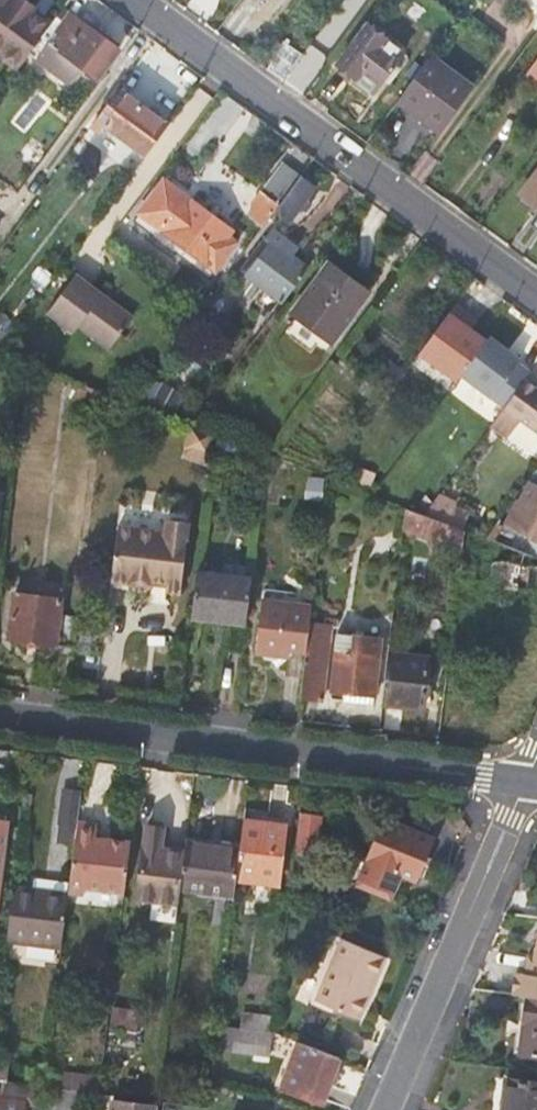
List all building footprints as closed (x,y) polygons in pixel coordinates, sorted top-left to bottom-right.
[(17,70),(29,54),(31,50),(52,23),(33,11),(36,6),(27,0),(0,0),(0,57),(17,70)] [(118,50),(62,9),(52,23),(31,50),(39,56),(36,61),(69,85),(81,68),(96,80),(118,50)] [(406,49),(370,23),(339,65),(376,91),(406,49)] [(469,86),(427,55),(399,95),(440,125),(469,86)] [(525,74),(536,83),(536,57),(525,74)] [(168,122),(121,87),(96,120),(144,155),(168,122)] [(31,168),(47,146),(31,134),(19,151),(20,153),(18,157),(31,168)] [(262,193),(277,204),(299,175),(283,164),(262,193)] [(522,190),(536,202),(536,171),(522,190)] [(315,188),(299,175),(277,204),(273,210),(290,222),(315,188)] [(215,272),(237,243),(228,236),(232,230),(163,179),(137,214),(215,272)] [(246,276),(281,302),(308,267),(291,255),(296,246),(273,229),(243,270),(248,274),(246,276)] [(291,313),(332,343),(369,292),(329,263),(291,313)] [(74,332),(78,327),(109,349),(131,318),(73,275),(46,312),(74,332)] [(469,315),(454,304),(418,352),(455,379),(459,375),(485,340),(470,329),(462,323),(469,315)] [(469,315),(462,323),(470,329),(476,320),(469,315)] [(11,337),(0,331),(0,352),(11,337)] [(485,340),(459,375),(502,407),(524,376),(530,367),(488,336),(485,340)] [(524,376),(502,407),(490,423),(506,435),(507,435),(522,445),(535,448),(536,445),(536,385),(524,376)] [(73,400),(102,411),(104,393),(76,382),(73,400)] [(323,501),(325,478),(311,477),(310,482),(307,482),(304,499),(323,501)] [(532,483),(511,521),(506,519),(503,524),(497,521),(484,539),(495,543),(501,545),(505,538),(512,542),(519,530),(536,540),(536,486),(532,483)] [(444,524),(458,504),(459,501),(442,488),(422,515),(444,524)] [(469,512),(458,504),(444,524),(457,528),(469,512)] [(410,545),(464,553),(466,532),(457,528),(444,524),(422,515),(405,509),(391,627),(404,628),(406,608),(402,607),(410,545)] [(495,543),(484,539),(466,532),(464,553),(460,582),(536,591),(536,565),(529,564),(530,556),(526,555),(514,554),(513,562),(493,560),(495,543)] [(176,611),(185,541),(162,537),(160,549),(114,544),(107,598),(124,600),(129,606),(141,607),(146,603),(147,599),(162,601),(161,609),(176,611)] [(251,576),(195,571),(189,616),(245,623),(251,576)] [(8,638),(73,646),(76,618),(60,617),(62,599),(13,592),(8,638)] [(287,651),(304,653),(307,630),(310,605),(261,599),(254,652),(286,656),(287,651)] [(476,630),(491,632),(493,616),(477,614),(476,630)] [(329,633),(307,630),(304,653),(299,697),(321,699),(329,633)] [(331,691),(373,697),(380,640),(338,634),(331,691)] [(429,659),(387,653),(381,703),(423,708),(429,659)] [(78,821),(82,790),(61,787),(56,825),(58,825),(56,842),(75,845),(78,821)] [(321,813),(300,809),(294,854),(316,857),(321,813)] [(399,874),(414,881),(432,837),(384,817),(374,840),(368,837),(359,858),(368,861),(361,877),(392,891),(399,874)] [(0,819),(0,894),(10,820),(0,819)] [(283,825),(243,820),(240,847),(236,878),(277,883),(283,825)] [(97,823),(78,821),(75,845),(69,894),(68,900),(88,902),(89,889),(124,893),(130,841),(95,837),(97,823)] [(179,890),(184,851),(159,849),(162,827),(145,825),(138,895),(178,901),(179,890)] [(179,890),(234,896),(236,878),(240,847),(185,840),(184,851),(179,890)] [(7,941),(62,948),(64,932),(68,900),(69,894),(14,888),(7,941)] [(534,932),(531,957),(528,975),(524,974),(514,973),(512,995),(526,997),(536,998),(536,932),(534,932)] [(359,1021),(386,958),(344,940),(317,1002),(359,1021)] [(526,997),(518,1055),(536,1057),(536,998),(526,997)] [(140,1013),(110,1008),(107,1026),(122,1028),(121,1044),(136,1046),(140,1013)] [(242,1012),(240,1028),(272,1032),(275,1016),(242,1012)] [(215,1049),(269,1056),(272,1032),(240,1028),(218,1025),(215,1049)] [(320,1104),(339,1058),(298,1042),(280,1088),(320,1104)] [(0,1063),(0,1079),(8,1080),(10,1064),(0,1063)] [(73,1073),(71,1088),(84,1090),(98,1092),(100,1092),(101,1076),(73,1073)] [(0,1081),(0,1092),(23,1094),(22,1105),(35,1107),(37,1085),(0,1081)] [(507,1082),(503,1109),(536,1109),(536,1086),(507,1082)] [(84,1090),(71,1088),(52,1086),(50,1109),(82,1109),(84,1090)] [(22,1105),(23,1094),(0,1092),(0,1109),(21,1109),(22,1105)] [(164,1100),(154,1099),(100,1092),(98,1092),(96,1109),(162,1109),(164,1100)]
